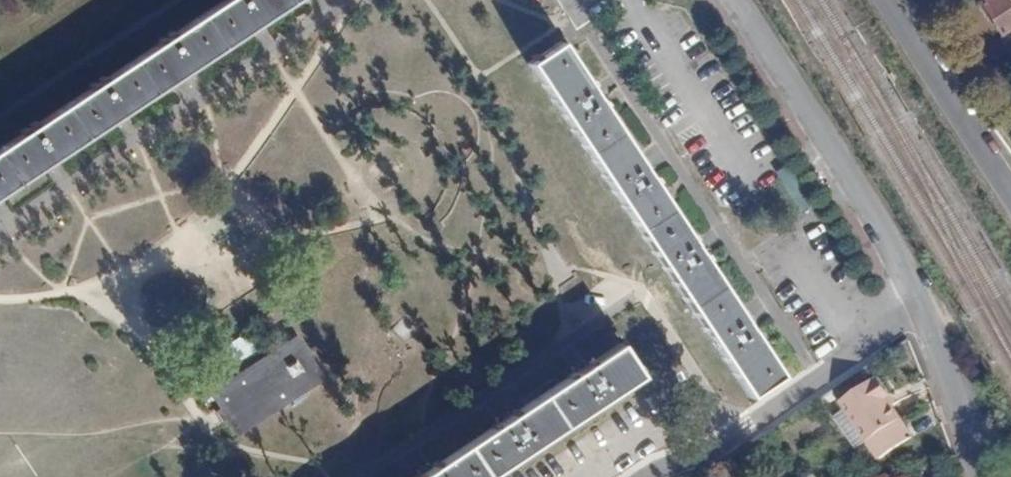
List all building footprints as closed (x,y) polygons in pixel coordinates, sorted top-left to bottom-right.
[(0,151),(0,196),(297,0),(230,0),(0,151)] [(979,3),(1000,35),(1010,28),(1010,0),(983,0),(979,3)] [(532,70),(750,399),(782,378),(562,50),(532,70)] [(221,344),(230,359),(251,346),(241,331),(221,344)] [(293,343),(208,401),(234,440),(319,382),(293,343)] [(424,476),(489,476),(637,379),(617,351),(424,476)] [(882,391),(886,388),(879,378),(875,381),(873,379),(840,401),(845,408),(868,440),(880,457),(912,434),(886,397),(882,391)] [(882,391),(886,397),(891,394),(886,388),(882,391)]
